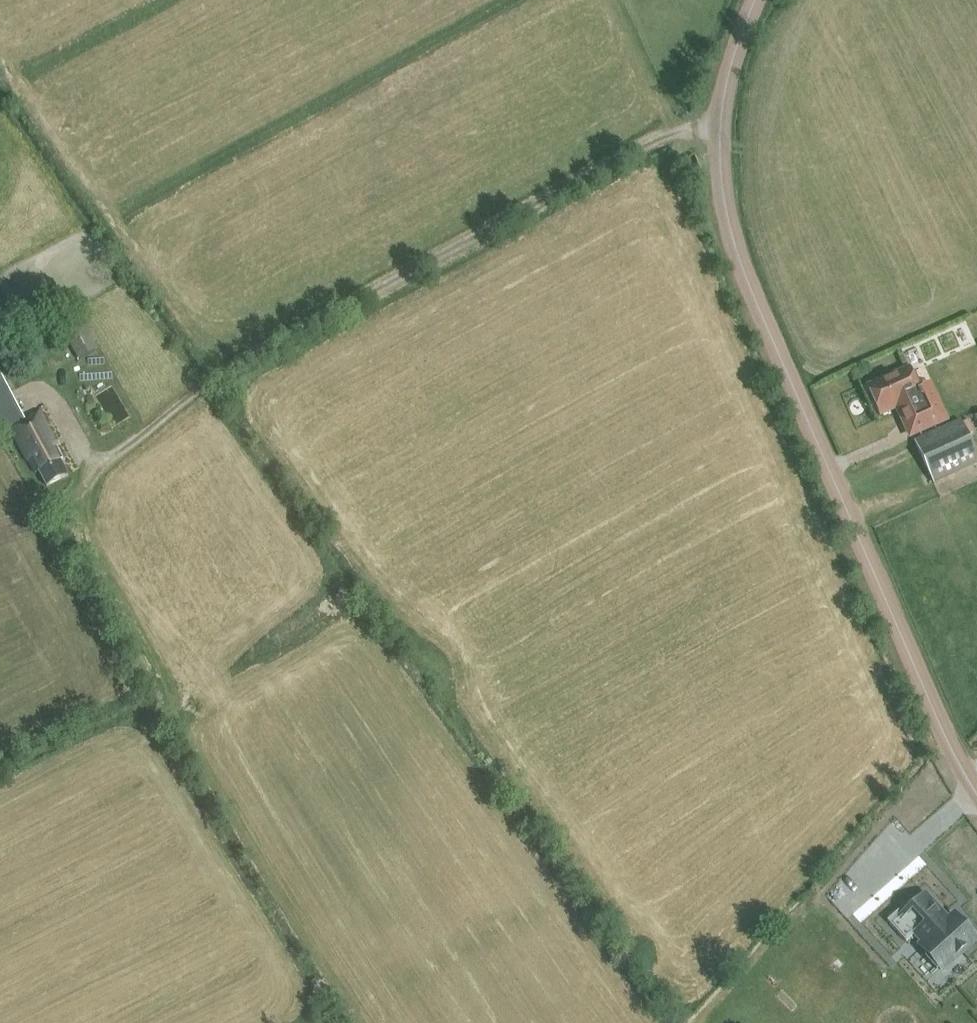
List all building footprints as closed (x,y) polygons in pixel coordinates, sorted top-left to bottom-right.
[(62,330),(78,359),(97,349),(82,320),(62,330)] [(946,420),(930,383),(918,388),(908,368),(868,386),(880,414),(896,407),(910,436),(946,420)] [(57,446),(58,446),(40,412),(39,412),(39,413),(25,420),(2,375),(0,376),(0,415),(8,429),(11,427),(35,473),(39,471),(47,486),(68,475),(60,459),(63,458),(57,446)] [(976,462),(976,455),(961,420),(914,441),(926,468),(933,482),(976,462)] [(920,945),(942,970),(976,939),(974,936),(976,934),(968,926),(966,928),(954,914),(948,920),(925,895),(912,907),(909,903),(908,902),(887,921),(906,942),(914,934),(922,943),(920,945)]
